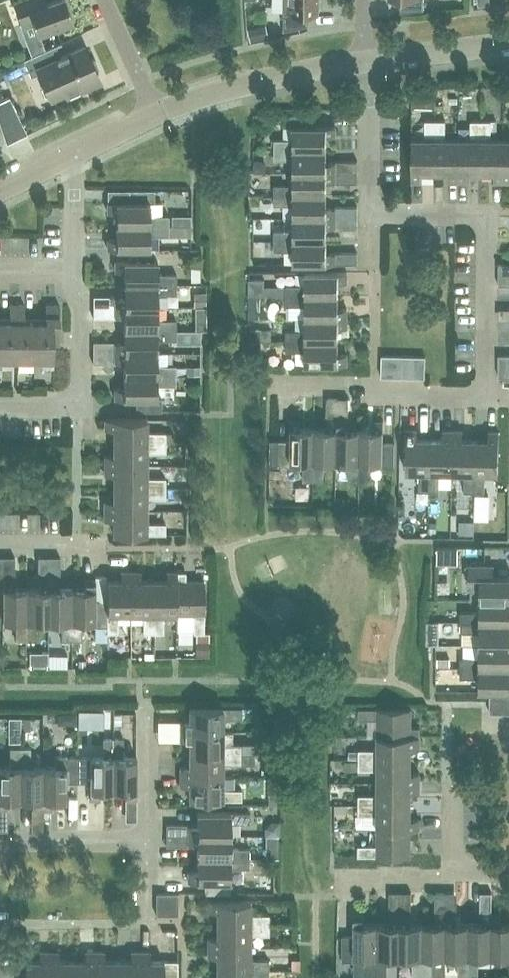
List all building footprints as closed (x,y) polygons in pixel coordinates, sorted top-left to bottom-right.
[(15,2),(13,2),(21,23),(32,19),(38,35),(74,22),(66,0),(53,0),(40,5),(38,0),(20,0),(15,2)] [(284,12),(284,30),(309,24),(309,13),(319,13),(319,0),(284,0),(284,12)] [(401,11),(424,9),(424,0),(401,0),(401,11)] [(100,81),(96,72),(98,67),(94,58),(91,59),(84,45),(61,56),(56,58),(51,48),(56,46),(62,43),(61,42),(24,59),(31,76),(39,72),(51,97),(80,84),(83,89),(100,81)] [(61,56),(56,46),(51,48),(56,58),(61,56)] [(413,107),(436,107),(436,87),(412,87),(413,107)] [(22,123),(9,96),(0,101),(0,124),(3,132),(7,143),(27,133),(22,123)] [(483,120),(483,111),(482,111),(481,120),(471,120),(471,139),(460,139),(460,181),(468,181),(468,172),(483,172),(483,120)] [(491,120),(490,120),(489,111),(483,111),(483,120),(483,172),(494,172),(494,181),(506,181),(507,139),(491,139),(491,120)] [(275,138),(274,149),(327,149),(327,135),(336,135),(336,125),(315,125),(315,113),(289,113),(289,126),(294,126),(294,138),(275,138)] [(422,172),(436,172),(436,120),(425,120),(425,139),(412,139),(412,181),(422,181),(422,172)] [(449,181),(460,181),(460,139),(446,138),(446,120),(436,120),(436,172),(449,172),(449,181)] [(294,171),(358,172),(358,160),(327,160),(327,149),(274,149),(274,159),(294,159),(294,171)] [(274,194),(327,194),(327,182),(358,182),(358,172),(294,171),(294,184),(274,184),(274,194)] [(117,225),(169,225),(169,215),(162,215),(162,202),(154,202),(155,190),(129,189),(129,202),(108,201),(108,212),(117,212),(117,225)] [(260,194),(250,194),(250,204),(256,204),(260,200),(260,194)] [(327,194),(274,194),(274,204),(294,204),(293,217),(358,217),(358,208),(336,208),(327,208),(327,194)] [(327,240),(327,226),(336,226),(336,228),(358,228),(358,217),(293,217),(293,229),(274,230),(274,239),(327,240)] [(116,238),(107,238),(107,248),(129,248),(149,249),(149,248),(150,235),(169,235),(191,235),(191,224),(190,224),(186,224),(183,224),(169,225),(117,225),(116,238)] [(326,252),(327,240),(274,239),(274,250),(293,250),(293,263),(358,263),(358,252),(326,252)] [(124,270),(124,283),(176,284),(177,273),(157,273),(157,260),(154,260),(154,248),(149,248),(149,249),(129,248),(129,260),(116,260),(115,270),(124,270)] [(499,274),(508,274),(508,263),(499,263),(499,274)] [(306,285),(286,285),(286,295),(338,295),(338,281),(347,282),(348,271),(306,271),(306,285)] [(499,274),(499,285),(508,285),(508,274),(499,274)] [(266,279),(250,279),(250,295),(251,295),(266,295),(266,287),(266,279)] [(176,294),(176,284),(124,283),(124,295),(93,295),(93,306),(157,307),(157,294),(176,294)] [(194,292),(194,306),(195,306),(204,306),(205,306),(205,292),(194,292)] [(305,305),(305,317),(348,318),(347,308),(338,308),(338,295),(286,295),(286,305),(305,305)] [(17,359),(17,304),(10,304),(10,321),(0,320),(0,359),(17,359)] [(24,304),(17,304),(17,359),(35,359),(35,321),(24,321),(24,304)] [(46,321),(35,321),(35,359),(54,359),(54,344),(59,343),(59,304),(46,304),(46,321)] [(124,318),(124,330),(176,330),(176,319),(157,319),(157,307),(93,306),(93,317),(124,318)] [(204,306),(195,306),(195,317),(205,317),(205,306),(204,306)] [(286,340),(338,340),(338,327),(348,327),(348,318),(305,317),(305,330),(286,330),(286,340)] [(262,340),(262,327),(250,327),(250,340),(262,340)] [(157,352),(157,339),(176,339),(176,330),(124,330),(124,343),(115,343),(115,341),(93,340),(93,352),(157,352)] [(201,330),(193,330),(193,342),(201,342),(201,330)] [(338,340),(286,340),(286,351),(305,350),(305,364),(347,364),(347,354),(338,354),(338,340)] [(261,361),(261,343),(249,343),(249,361),(261,361)] [(124,363),(124,375),(176,375),(176,365),(157,364),(157,352),(93,352),(93,363),(124,363)] [(381,376),(392,377),(393,355),(382,354),(381,376)] [(499,365),(508,365),(508,354),(499,354),(499,365)] [(404,355),(393,355),(392,377),(403,377),(404,355)] [(415,355),(404,355),(403,377),(414,377),(415,355)] [(426,356),(415,355),(414,377),(425,378),(426,356)] [(499,365),(499,376),(508,376),(508,365),(499,365)] [(200,366),(188,366),(188,374),(200,374),(200,366)] [(176,375),(124,375),(124,388),(115,388),(115,398),(136,398),(136,410),(162,410),(162,398),(157,398),(157,385),(176,385),(176,375)] [(326,428),(315,428),(314,480),(324,480),(324,461),(337,461),(338,397),(327,397),(326,428)] [(359,481),(360,429),(348,429),(349,398),(338,397),(337,461),(349,462),(349,481),(359,481)] [(114,442),(166,442),(166,433),(166,432),(147,431),(147,418),(105,418),(105,428),(114,428),(114,442)] [(291,440),(279,440),(279,465),(291,465),(291,460),(303,461),(303,480),(314,480),(315,428),(301,428),(302,419),(292,418),(291,440)] [(360,429),(359,481),(369,481),(369,462),(383,462),(382,468),(394,468),(395,442),(383,442),(384,420),(374,420),(373,429),(360,429)] [(419,490),(429,491),(431,438),(417,438),(417,429),(407,429),(407,471),(419,471),(419,490)] [(441,472),(452,472),(453,430),(444,430),(443,439),(431,438),(429,491),(441,491),(441,472)] [(463,430),(453,430),(452,472),(466,472),(465,491),(475,492),(476,440),(462,439),(463,430)] [(476,440),(475,492),(485,492),(485,473),(498,473),(499,431),(489,431),(489,440),(476,440)] [(270,465),(279,465),(279,440),(271,439),(270,465)] [(105,455),(105,464),(147,464),(147,452),(166,452),(166,442),(114,442),(114,455),(105,455)] [(114,474),(114,487),(166,487),(166,477),(147,477),(147,464),(105,464),(105,474),(114,474)] [(281,469),(270,468),(270,477),(281,478),(281,469)] [(104,500),(104,510),(146,510),(147,497),(166,497),(166,487),(114,487),(113,500),(104,500)] [(431,506),(430,518),(438,518),(439,507),(431,506)] [(428,507),(416,508),(416,519),(428,519),(428,507)] [(146,523),(146,510),(104,510),(104,519),(113,519),(113,533),(165,533),(166,523),(146,523)] [(475,520),(489,520),(490,511),(476,511),(475,520)] [(460,520),(459,533),(474,534),(475,521),(460,520)] [(15,556),(4,556),(4,579),(3,579),(3,621),(16,621),(16,640),(26,640),(26,588),(15,588),(15,556)] [(62,640),(72,640),(72,588),(60,588),(60,557),(49,557),(49,579),(49,621),(62,621),(62,640)] [(508,599),(508,575),(494,575),(494,564),(469,564),(468,586),(480,586),(480,599),(508,599)] [(108,600),(107,626),(107,632),(118,632),(118,613),(131,613),(131,571),(121,571),(121,580),(108,580),(108,600)] [(153,632),(154,580),(140,580),(140,571),(131,571),(131,613),(143,613),(143,632),(153,632)] [(167,580),(154,580),(153,632),(164,632),(164,613),(179,613),(179,571),(167,571),(167,580)] [(186,571),(179,571),(179,613),(194,613),(194,633),(204,633),(204,580),(186,580),(186,571)] [(36,621),(49,621),(49,579),(40,579),(40,588),(26,588),(26,640),(36,640),(36,621)] [(85,588),(72,588),(72,640),(82,640),(82,621),(95,621),(95,626),(107,626),(108,600),(96,600),(96,579),(85,579),(85,588)] [(480,599),(480,611),(461,611),(461,621),(508,621),(508,599),(480,599)] [(480,644),(508,644),(508,621),(461,621),(461,631),(464,631),(464,644),(480,644)] [(438,633),(427,633),(427,644),(432,644),(436,644),(438,644),(438,633)] [(209,639),(197,639),(197,656),(209,656),(209,639)] [(480,644),(480,657),(460,657),(460,667),(508,667),(508,644),(480,644)] [(47,665),(47,654),(35,654),(35,666),(47,665)] [(450,657),(439,657),(439,665),(451,665),(451,657),(450,657)] [(490,690),(501,691),(508,691),(508,667),(460,667),(460,677),(480,677),(479,690),(490,690)] [(490,712),(501,712),(501,691),(490,690),(490,712)] [(501,691),(501,712),(508,713),(508,691),(501,691)] [(181,730),(222,730),(223,718),(242,718),(242,716),(242,707),(190,707),(190,721),(181,721),(181,730)] [(251,707),(242,707),(242,716),(251,716),(251,707)] [(378,718),(378,733),(420,733),(420,727),(411,727),(411,708),(359,708),(359,718),(378,718)] [(30,729),(30,717),(21,717),(21,729),(30,729)] [(189,740),(189,753),(254,753),(254,743),(242,743),(222,743),(222,730),(181,730),(180,740),(189,740)] [(359,757),(411,757),(411,746),(420,746),(420,733),(378,733),(378,749),(359,748),(359,750),(359,757)] [(103,756),(78,756),(78,781),(90,781),(90,798),(100,798),(100,789),(113,789),(113,737),(103,737),(103,756)] [(113,737),(113,789),(126,789),(126,798),(137,798),(137,756),(124,756),(123,737),(113,737)] [(20,799),(20,747),(10,747),(10,766),(0,766),(0,830),(8,830),(8,799),(20,799)] [(43,808),(43,766),(30,766),(30,747),(20,747),(20,799),(33,799),(33,808),(43,808)] [(223,763),(242,763),(254,763),(254,753),(189,753),(189,766),(180,766),(180,776),(222,776),(223,763)] [(66,781),(78,781),(78,756),(66,756),(66,755),(56,755),(56,766),(43,766),(43,808),(52,808),(52,799),(66,799),(66,781)] [(411,757),(359,757),(359,769),(378,769),(378,781),(420,782),(420,772),(411,772),(411,757)] [(357,760),(345,760),(345,769),(357,769),(357,760)] [(284,789),(280,773),(269,775),(273,792),(284,789)] [(222,789),(222,776),(180,776),(180,785),(189,785),(189,799),(241,799),(242,789),(222,789)] [(420,791),(420,782),(378,781),(378,794),(359,794),(359,805),(411,806),(411,791),(420,791)] [(280,793),(269,793),(269,804),(280,804),(280,793)] [(378,815),(378,830),(420,830),(420,818),(410,818),(411,806),(359,805),(358,814),(378,815)] [(166,823),(166,834),(230,835),(230,822),(249,822),(249,811),(197,811),(197,823),(166,823)] [(420,837),(420,830),(378,830),(378,844),(358,844),(358,855),(411,855),(411,837),(420,837)] [(197,858),(249,857),(249,847),(230,847),(230,835),(166,834),(166,845),(197,846),(197,858)] [(249,868),(249,857),(197,858),(197,870),(188,870),(188,881),(205,881),(205,892),(230,892),(230,868),(249,868)] [(400,956),(401,892),(389,891),(389,923),(378,923),(377,975),(388,975),(388,955),(400,956)] [(156,892),(156,903),(178,903),(178,892),(156,892)] [(413,975),(423,975),(423,923),(411,923),(412,892),(401,892),(400,956),(413,956),(413,975)] [(446,956),(446,914),(446,892),(435,892),(435,914),(436,914),(436,923),(423,923),(423,975),(446,975),(446,956)] [(479,956),(491,956),(492,914),(492,892),(481,892),(480,923),(469,923),(468,975),(479,975),(479,956)] [(217,925),(269,925),(269,914),(250,914),(250,900),(208,900),(208,910),(217,910),(217,925)] [(178,914),(178,903),(156,903),(156,914),(178,914)] [(367,975),(377,975),(378,923),(364,922),(364,913),(354,913),(354,935),(342,935),(342,960),(354,960),(354,955),(367,955),(367,975)] [(446,956),(458,956),(458,975),(468,975),(469,923),(456,923),(456,914),(446,914),(446,956)] [(491,956),(504,956),(504,968),(508,968),(508,923),(501,923),(501,914),(492,914),(491,956)] [(269,925),(217,925),(217,937),(208,937),(208,948),(250,949),(250,934),(269,934),(269,925)] [(217,956),(217,972),(269,972),(269,959),(250,959),(250,949),(208,948),(208,956),(217,956)] [(49,951),(40,951),(40,960),(26,960),(26,977),(49,977),(49,951)] [(49,951),(49,977),(72,977),(72,960),(59,960),(59,951),(49,951)] [(72,960),(72,977),(95,977),(95,951),(85,951),(85,960),(72,960)] [(95,951),(95,977),(118,977),(118,960),(105,960),(104,951),(95,951)] [(140,951),(131,951),(131,960),(118,960),(118,977),(140,977),(140,951)] [(140,951),(140,977),(178,977),(178,960),(150,960),(150,951),(140,951)] [(300,969),(300,959),(292,959),(292,970),(296,970),(300,969)]
